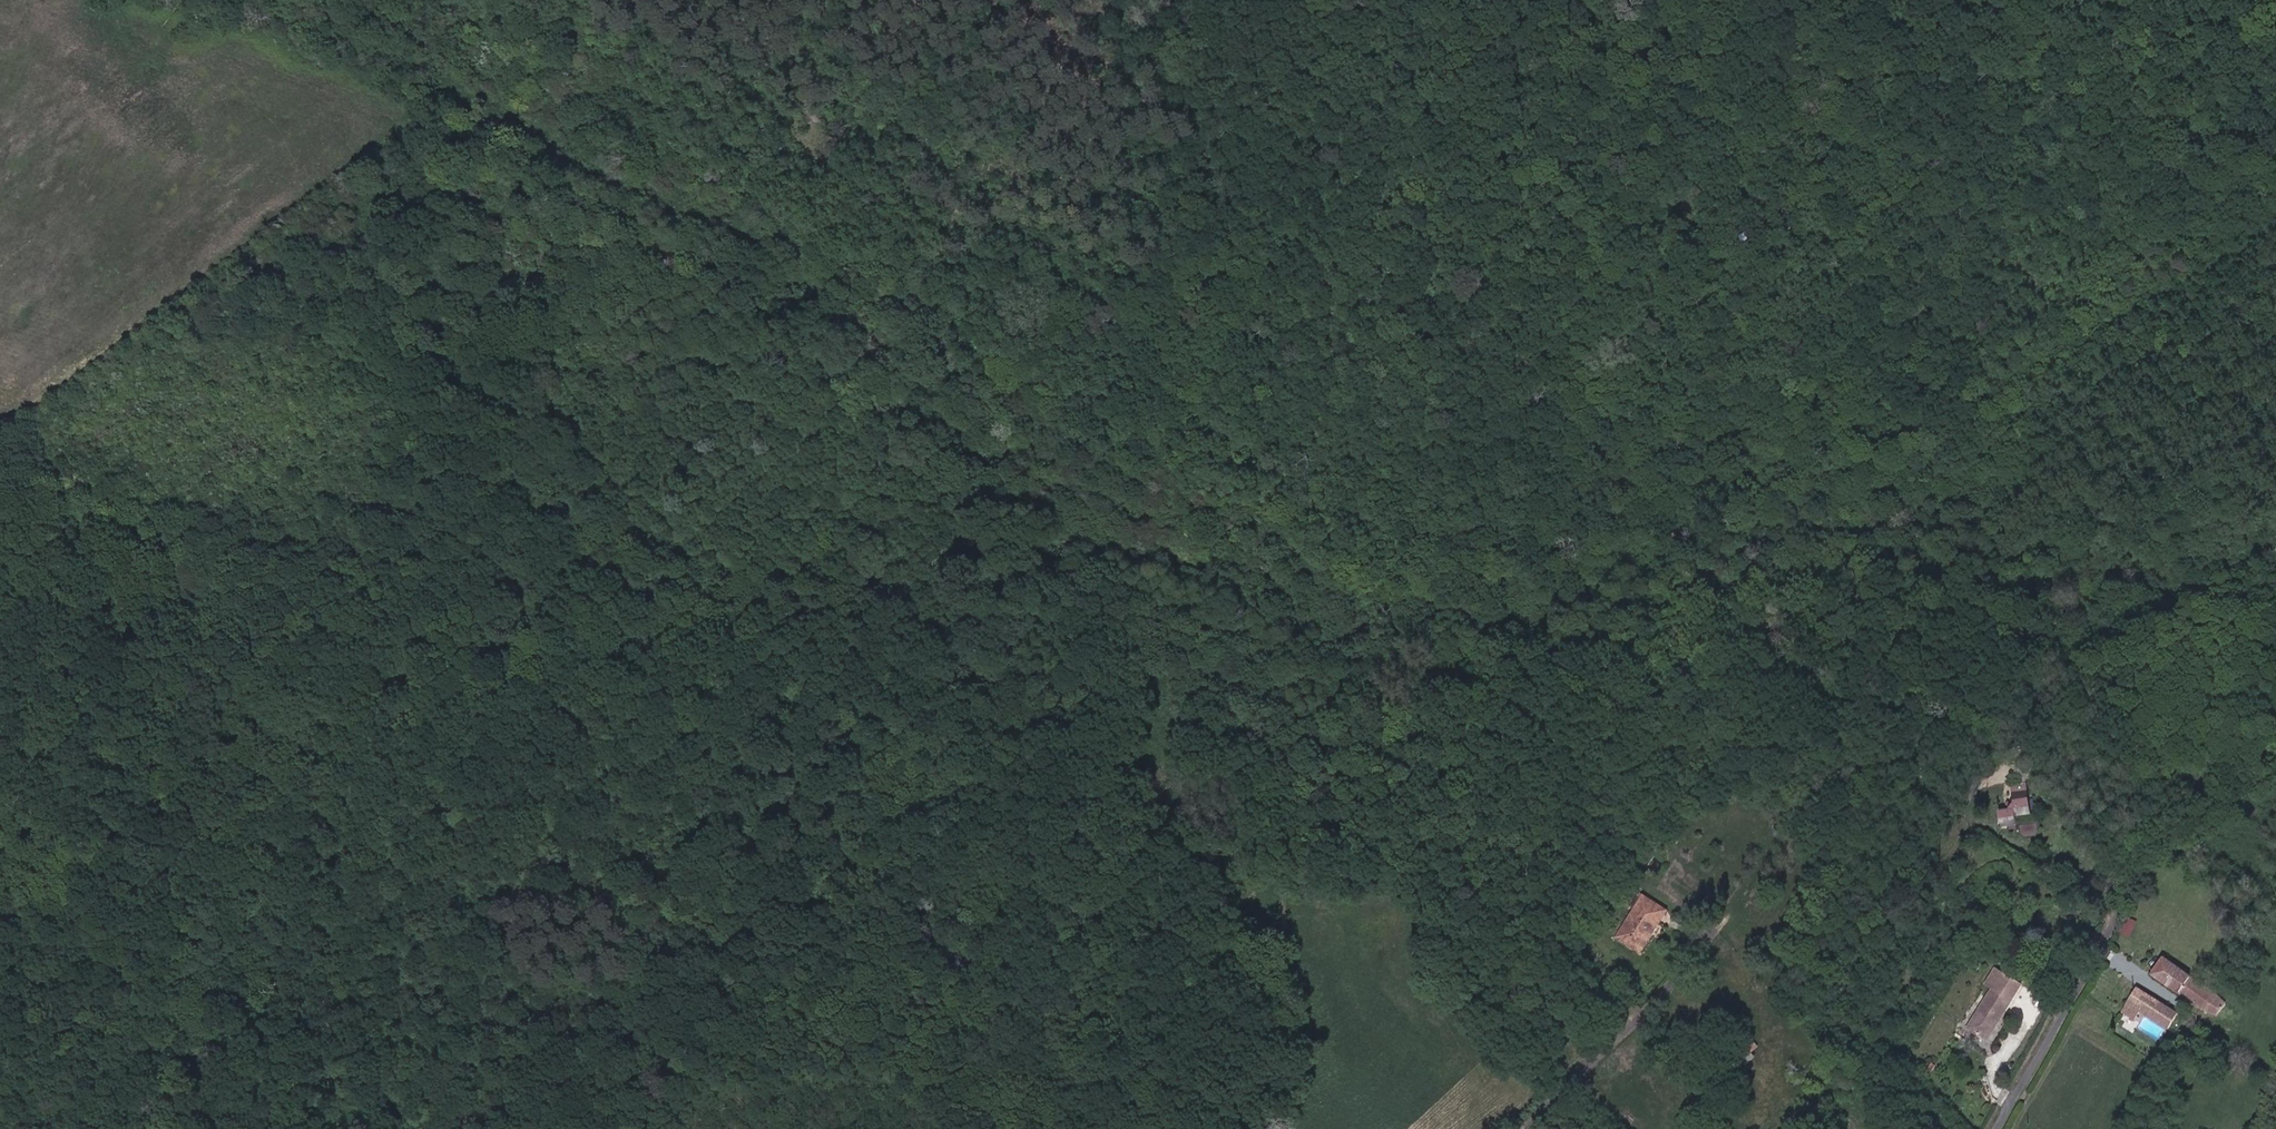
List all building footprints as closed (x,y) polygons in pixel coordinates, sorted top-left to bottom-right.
[(2024,789),(2007,792),(2009,810),(2005,811),(2006,818),(1997,820),(1999,834),(2016,832),(2015,824),(2029,822),(2024,789)] [(1657,933),(1665,920),(1642,904),(1613,944),(1623,951),(1626,947),(1636,954),(1654,930),(1657,933)] [(2129,916),(2122,931),(2131,936),(2139,921),(2129,916)] [(2221,1009),(2213,1001),(2158,963),(2147,979),(2197,1013),(2212,1019),(2221,1009)] [(1985,1049),(2017,993),(1998,982),(1965,1038),(1985,1049)] [(2118,1016),(2160,1039),(2171,1019),(2131,995),(2118,1016)]
